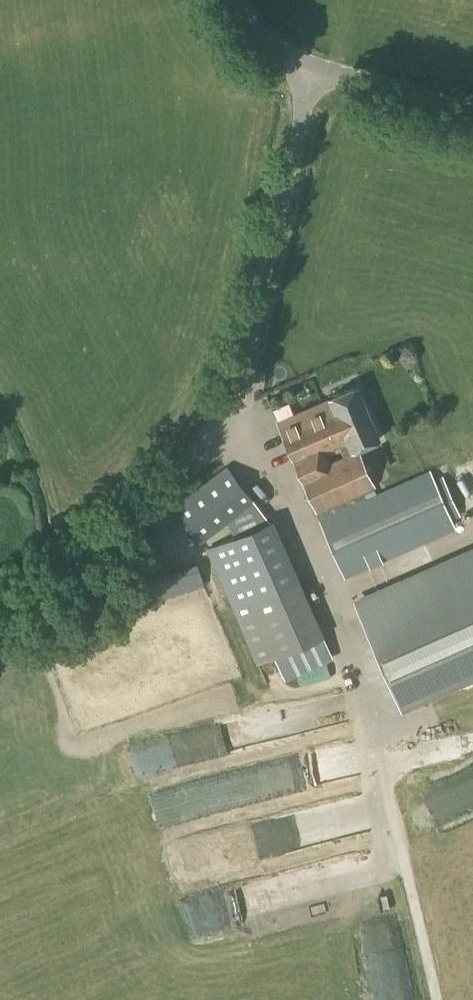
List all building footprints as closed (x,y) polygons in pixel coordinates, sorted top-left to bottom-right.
[(375,495),(372,488),(375,487),(358,447),(378,438),(356,386),(328,398),(329,400),(276,423),(298,473),(297,473),(316,514),(344,579),(456,530),(451,520),(460,516),(442,476),(434,480),(430,471),(375,495)] [(200,544),(255,503),(226,466),(170,508),(200,544)] [(330,660),(321,639),(324,637),(271,520),(204,548),(257,667),(274,659),(284,682),(297,675),(300,687),(331,678),(326,662),(330,660)] [(472,678),(472,546),(352,599),(401,710),(472,678)] [(175,821),(224,818),(222,786),(173,789),(175,821)] [(296,859),(278,860),(279,871),(296,870),(296,859)]
